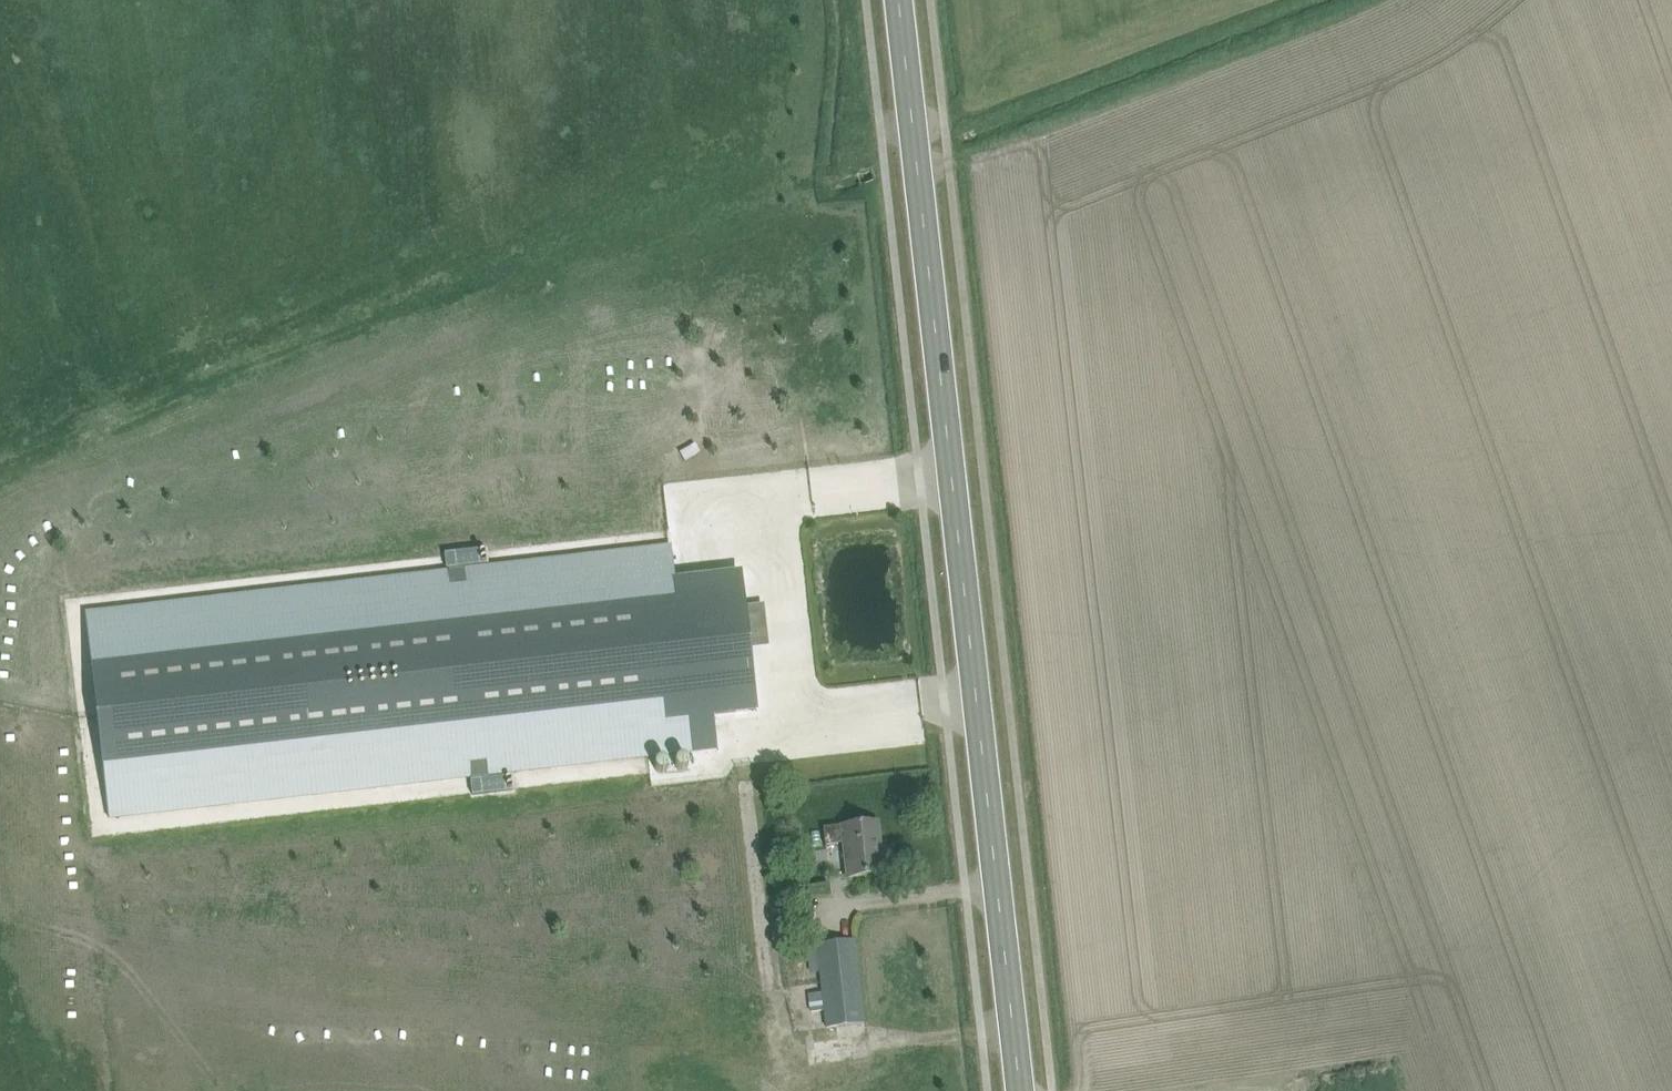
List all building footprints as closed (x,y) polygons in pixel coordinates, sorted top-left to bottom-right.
[(449,573),(86,615),(109,817),(472,776),(473,780),(471,780),(473,796),(514,791),(512,776),(489,778),(489,774),(694,750),(690,717),(712,714),(732,712),(744,711),(755,709),(748,649),(744,606),(740,573),(730,575),(717,576),(675,581),(671,548),(465,571),(465,567),(488,564),(486,549),(446,554),(447,569),(449,569),(449,573)] [(879,822),(824,828),(826,847),(844,845),(847,877),(885,873),(879,822)] [(833,942),(818,944),(818,945),(821,972),(822,983),(827,1026),(827,1027),(834,1027),(838,1026),(843,1026),(865,1023),(855,939),(853,940),(833,942)]
